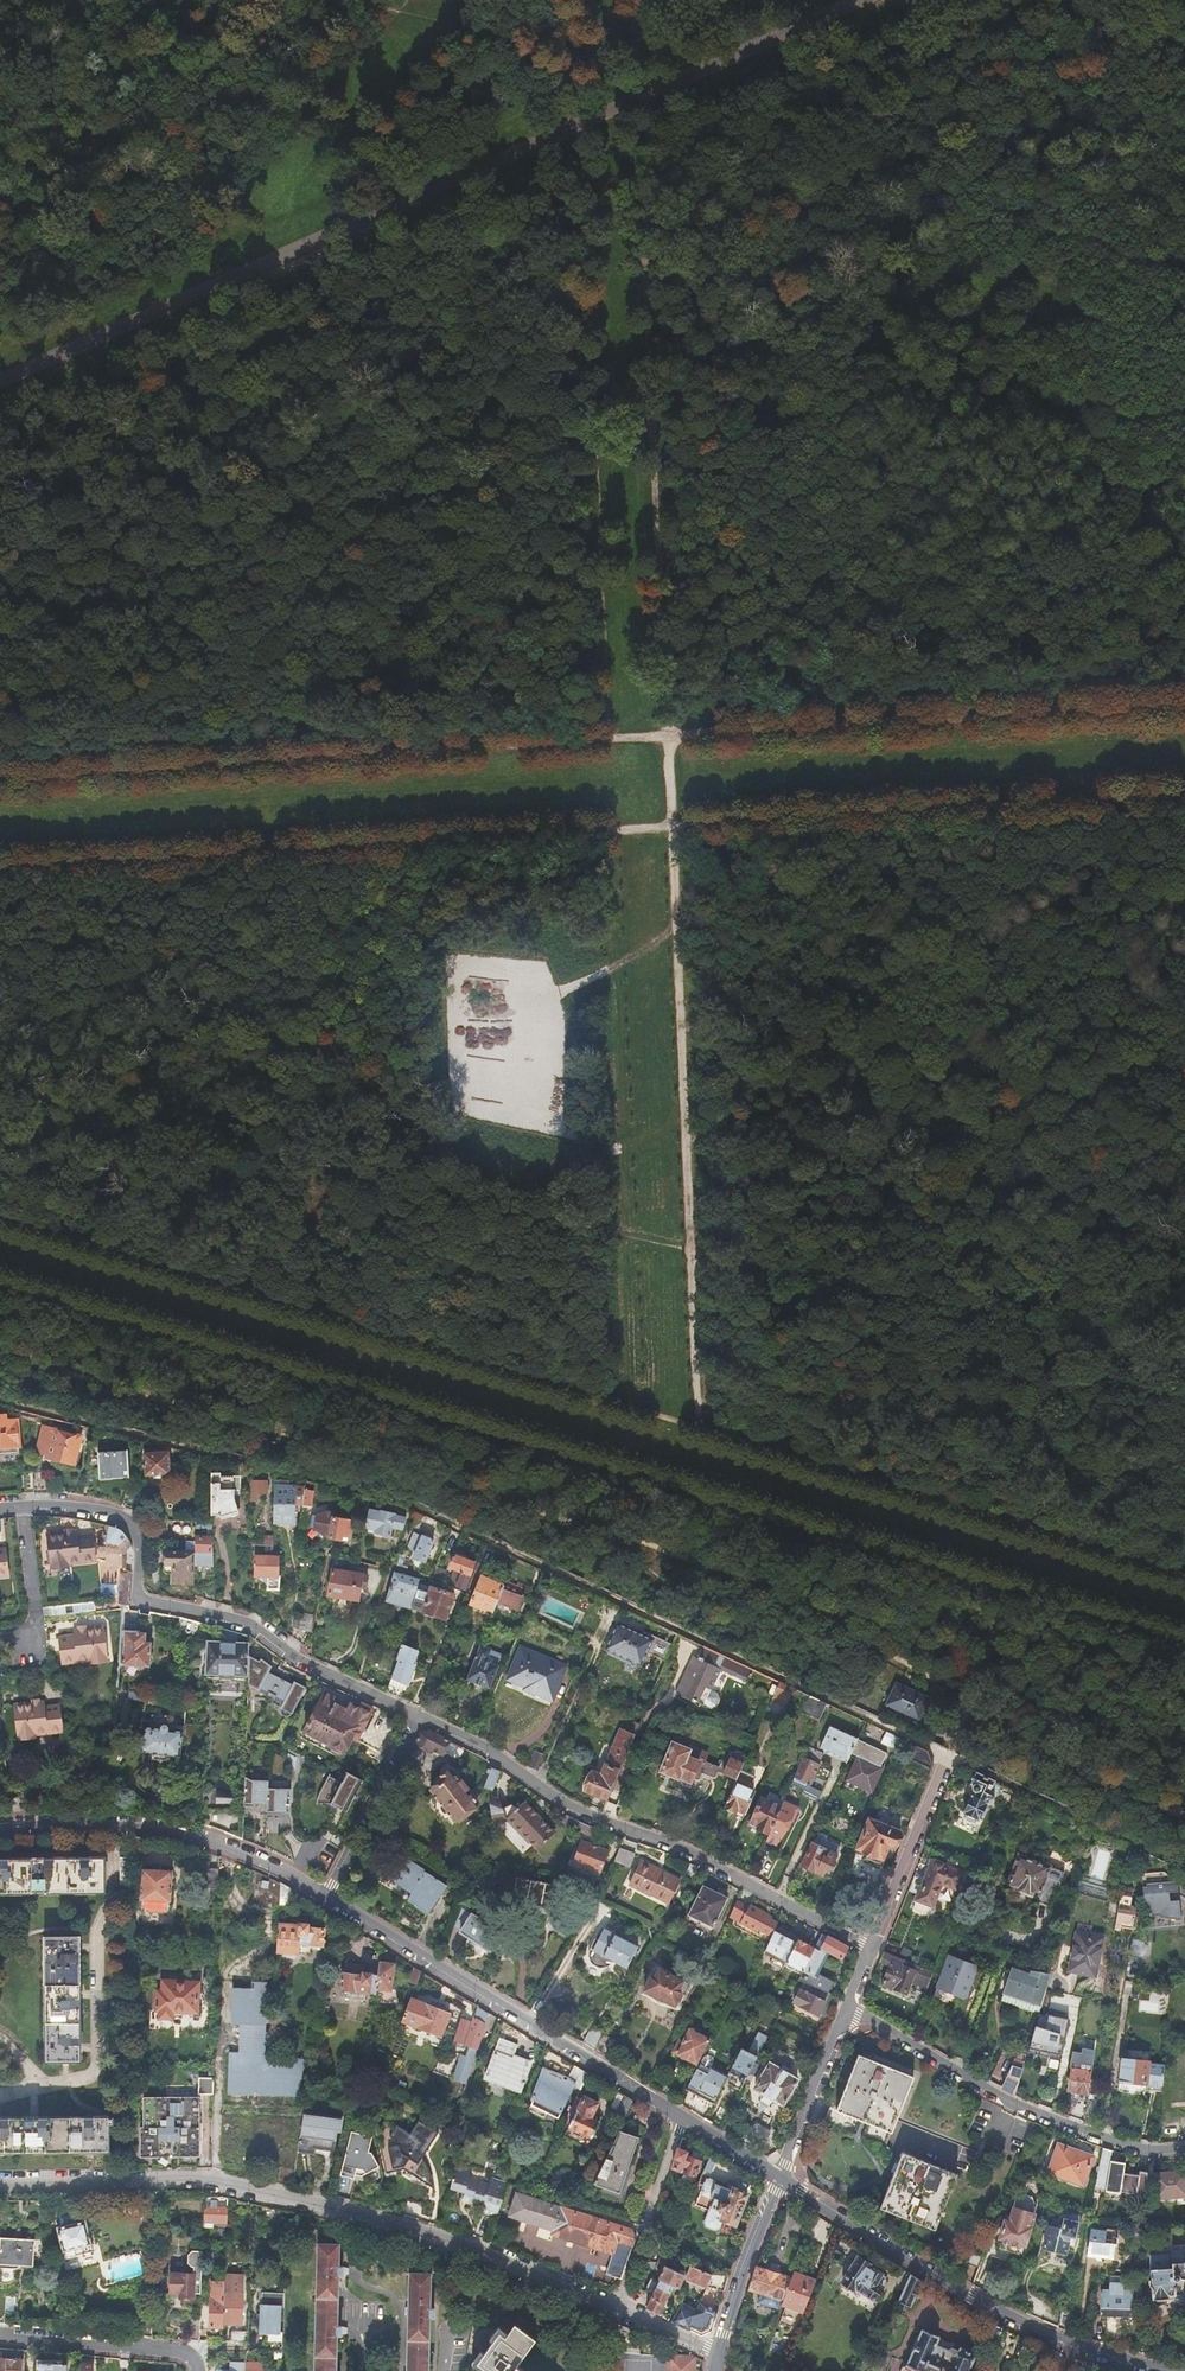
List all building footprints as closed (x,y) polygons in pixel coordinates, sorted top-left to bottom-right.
[(28,1412),(20,1410),(19,1414),(22,1418),(29,1420),(28,1412)] [(0,1417),(0,1455),(19,1453),(18,1446),(19,1446),(17,1421),(7,1422),(6,1417),(0,1417)] [(45,1425),(39,1450),(48,1452),(48,1456),(68,1461),(75,1457),(80,1437),(56,1431),(57,1428),(45,1425)] [(127,1452),(98,1455),(99,1477),(128,1474),(127,1452)] [(170,1452),(146,1454),(147,1475),(171,1475),(170,1452)] [(47,1472),(33,1473),(35,1493),(42,1493),(49,1493),(47,1472)] [(220,1472),(212,1472),(212,1474),(213,1509),(221,1509),(221,1511),(238,1510),(235,1499),(234,1476),(220,1476),(220,1472)] [(35,1493),(33,1473),(23,1474),(25,1494),(35,1493)] [(266,1481),(252,1481),(252,1501),(258,1501),(258,1494),(266,1493),(266,1481)] [(275,1485),(274,1521),(295,1522),(295,1504),(303,1505),(303,1504),(305,1489),(305,1486),(288,1485),(288,1482),(282,1482),(282,1485),(275,1485)] [(305,1489),(303,1504),(313,1505),(314,1491),(305,1489)] [(139,1498),(143,1492),(128,1490),(122,1506),(128,1508),(133,1510),(138,1511),(139,1498)] [(403,1531),(406,1518),(368,1508),(365,1528),(376,1531),(375,1533),(390,1537),(392,1529),(403,1531)] [(352,1521),(334,1518),(334,1514),(328,1513),(319,1515),(318,1517),(311,1515),(309,1527),(316,1528),(316,1530),(324,1535),(329,1536),(329,1539),(342,1541),(343,1536),(349,1537),(352,1521)] [(115,1526),(105,1524),(104,1526),(103,1543),(98,1544),(96,1550),(102,1552),(103,1547),(122,1551),(122,1555),(126,1556),(127,1554),(128,1552),(130,1551),(132,1550),(130,1543),(126,1536),(123,1532),(119,1529),(115,1526)] [(49,1532),(52,1558),(64,1556),(64,1562),(82,1560),(83,1562),(98,1560),(96,1550),(98,1544),(96,1527),(49,1532)] [(154,1528),(154,1537),(168,1536),(168,1527),(154,1528)] [(271,1530),(254,1530),(255,1542),(272,1542),(271,1530)] [(415,1532),(408,1546),(415,1550),(412,1556),(424,1562),(434,1541),(415,1532)] [(195,1553),(195,1564),(214,1563),(214,1537),(195,1537),(195,1542),(195,1553)] [(195,1542),(186,1542),(186,1553),(195,1553),(195,1542)] [(9,1575),(8,1564),(11,1564),(8,1547),(0,1548),(0,1576),(9,1575)] [(174,1584),(194,1584),(195,1564),(195,1553),(186,1553),(168,1552),(168,1565),(174,1565),(174,1584)] [(270,1587),(279,1587),(280,1573),(277,1573),(277,1554),(255,1554),(255,1575),(263,1575),(263,1578),(270,1582),(270,1587)] [(456,1557),(451,1568),(464,1573),(458,1588),(465,1590),(475,1564),(456,1557)] [(488,1565),(480,1561),(472,1580),(480,1583),(471,1607),(493,1616),(500,1600),(521,1608),(530,1586),(521,1583),(520,1586),(507,1581),(506,1584),(484,1575),(488,1565)] [(433,1578),(440,1579),(442,1567),(435,1566),(433,1578)] [(333,1570),(330,1595),(359,1598),(362,1574),(333,1570)] [(388,1602),(412,1609),(419,1585),(421,1581),(396,1573),(388,1602)] [(130,1605),(132,1576),(122,1575),(120,1603),(120,1604),(124,1605),(130,1605)] [(419,1585),(412,1609),(447,1620),(455,1596),(419,1585)] [(300,1630),(314,1633),(316,1616),(302,1614),(300,1630)] [(68,1662),(101,1658),(100,1652),(112,1651),(108,1625),(76,1629),(77,1634),(62,1636),(64,1652),(67,1652),(68,1662)] [(664,1666),(672,1646),(645,1634),(643,1637),(617,1625),(606,1649),(641,1667),(647,1652),(659,1658),(657,1663),(664,1666)] [(123,1660),(122,1672),(125,1675),(144,1677),(149,1674),(151,1644),(146,1643),(146,1634),(139,1634),(139,1631),(127,1630),(125,1660),(123,1660)] [(402,1645),(397,1660),(400,1661),(388,1692),(401,1698),(405,1687),(407,1688),(415,1666),(412,1665),(420,1644),(409,1640),(406,1647),(402,1645)] [(208,1642),(207,1673),(248,1675),(248,1644),(208,1642)] [(745,1681),(751,1669),(702,1645),(696,1658),(693,1657),(688,1669),(692,1671),(682,1695),(692,1699),(691,1701),(696,1703),(696,1701),(703,1704),(704,1703),(711,1706),(716,1704),(720,1697),(718,1691),(710,1688),(719,1669),(745,1681)] [(490,1651),(480,1647),(475,1659),(467,1680),(490,1689),(498,1668),(486,1663),(490,1651)] [(527,1688),(549,1697),(557,1678),(561,1680),(566,1668),(521,1649),(509,1679),(528,1687),(527,1688)] [(251,1657),(249,1657),(248,1701),(264,1701),(283,1710),(282,1711),(282,1712),(282,1714),(282,1715),(282,1716),(283,1717),(284,1717),(285,1718),(286,1718),(288,1718),(289,1717),(290,1717),(290,1716),(291,1715),(305,1688),(293,1681),(289,1688),(267,1673),(271,1667),(260,1659),(258,1662),(251,1657)] [(677,1693),(682,1695),(692,1671),(688,1669),(677,1693)] [(557,1678),(549,1697),(553,1699),(561,1680),(557,1678)] [(797,1690),(779,1682),(773,1697),(787,1704),(792,1692),(797,1690)] [(927,1703),(888,1685),(878,1706),(917,1724),(927,1703)] [(325,1693),(305,1733),(345,1753),(352,1738),(356,1741),(372,1709),(360,1703),(357,1708),(350,1705),(347,1710),(336,1704),(338,1699),(325,1693)] [(827,1704),(811,1696),(803,1713),(819,1721),(827,1704)] [(17,1723),(20,1749),(32,1747),(33,1753),(51,1750),(51,1752),(65,1750),(64,1740),(67,1739),(65,1723),(49,1724),(48,1720),(17,1723)] [(185,1742),(200,1743),(201,1725),(186,1724),(185,1742)] [(143,1750),(143,1752),(150,1752),(172,1755),(180,1755),(182,1732),(180,1732),(181,1726),(163,1725),(160,1727),(160,1730),(145,1728),(144,1739),(137,1738),(133,1741),(133,1746),(136,1749),(143,1750)] [(820,1747),(848,1760),(851,1754),(857,1740),(829,1727),(820,1747)] [(422,1732),(416,1743),(425,1747),(426,1745),(437,1750),(438,1748),(445,1751),(450,1740),(431,1730),(422,1732)] [(632,1742),(634,1737),(622,1732),(607,1767),(606,1766),(601,1777),(594,1774),(587,1792),(607,1801),(632,1742)] [(894,1749),(899,1738),(887,1732),(881,1743),(894,1749)] [(857,1740),(851,1754),(857,1757),(844,1787),(858,1793),(860,1786),(872,1792),(883,1768),(882,1767),(888,1754),(857,1740)] [(689,1749),(673,1742),(661,1770),(678,1777),(678,1776),(691,1781),(691,1779),(696,1781),(697,1781),(698,1781),(699,1781),(700,1781),(700,1780),(701,1780),(701,1779),(703,1775),(712,1779),(713,1779),(714,1779),(715,1779),(716,1778),(717,1778),(718,1777),(719,1773),(721,1768),(703,1760),(706,1752),(691,1746),(689,1749)] [(911,1753),(915,1745),(908,1742),(904,1750),(911,1753)] [(927,1751),(915,1745),(911,1753),(908,1760),(932,1771),(935,1765),(927,1751)] [(823,1754),(808,1747),(804,1756),(805,1757),(819,1763),(823,1754)] [(172,1755),(150,1752),(149,1759),(171,1761),(172,1755)] [(545,1757),(535,1753),(529,1768),(538,1773),(545,1757)] [(745,1761),(735,1757),(734,1761),(730,1759),(725,1770),(723,1774),(737,1780),(739,1775),(740,1772),(741,1771),(745,1761)] [(810,1785),(820,1764),(819,1763),(805,1757),(795,1778),(810,1785)] [(444,1781),(431,1792),(456,1822),(463,1816),(465,1817),(466,1817),(468,1817),(469,1815),(470,1814),(470,1812),(470,1810),(479,1803),(468,1791),(470,1790),(462,1780),(460,1781),(448,1766),(440,1771),(439,1776),(444,1781)] [(495,1792),(504,1772),(493,1767),(484,1787),(495,1792)] [(754,1778),(740,1772),(739,1775),(737,1780),(729,1799),(725,1808),(743,1816),(753,1792),(749,1790),(754,1778)] [(998,1792),(1001,1785),(976,1773),(971,1785),(976,1787),(975,1789),(976,1791),(978,1792),(975,1798),(974,1797),(967,1812),(969,1813),(979,1818),(981,1818),(983,1814),(986,1815),(989,1808),(986,1807),(988,1804),(991,1803),(993,1798),(994,1798),(995,1795),(994,1793),(998,1792)] [(784,1800),(782,1804),(795,1809),(797,1803),(794,1801),(799,1789),(807,1792),(810,1785),(795,1778),(794,1778),(784,1800)] [(1017,1792),(1012,1790),(1007,1802),(1012,1804),(1016,1793),(1017,1792)] [(205,1792),(204,1811),(210,1811),(210,1808),(229,1810),(229,1813),(235,1813),(236,1795),(205,1792)] [(770,1793),(766,1801),(781,1808),(782,1804),(784,1800),(770,1793)] [(750,1825),(769,1834),(781,1808),(766,1801),(762,1799),(750,1825)] [(530,1802),(511,1819),(542,1852),(560,1835),(530,1802)] [(781,1808),(769,1834),(780,1838),(781,1839),(795,1809),(782,1804),(781,1808)] [(1012,1805),(1005,1826),(1011,1828),(1018,1808),(1012,1805)] [(582,1821),(562,1812),(560,1819),(579,1828),(582,1821)] [(969,1813),(968,1817),(977,1822),(979,1818),(969,1813)] [(870,1820),(858,1849),(867,1854),(865,1858),(879,1864),(881,1862),(888,1846),(893,1849),(900,1832),(870,1820)] [(769,1834),(764,1845),(776,1850),(780,1838),(769,1834)] [(142,1836),(136,1835),(134,1857),(146,1857),(148,1837),(142,1836)] [(826,1843),(815,1839),(810,1851),(835,1861),(838,1853),(824,1847),(826,1843)] [(584,1842),(576,1863),(602,1873),(610,1852),(584,1842)] [(810,1851),(800,1872),(802,1872),(803,1876),(809,1879),(812,1877),(821,1881),(823,1876),(827,1878),(835,1861),(810,1851)] [(1020,1855),(1010,1884),(1013,1885),(1013,1888),(1014,1891),(1038,1900),(1038,1904),(1048,1907),(1053,1905),(1064,1872),(1020,1855)] [(0,1858),(0,1892),(107,1890),(107,1857),(0,1858)] [(400,1857),(386,1878),(411,1894),(407,1901),(415,1906),(414,1908),(429,1918),(448,1889),(400,1857)] [(933,1862),(917,1901),(931,1907),(941,1884),(956,1890),(962,1874),(933,1862)] [(640,1863),(631,1883),(671,1903),(682,1881),(665,1872),(663,1875),(640,1863)] [(145,1867),(143,1898),(144,1898),(144,1902),(147,1902),(147,1908),(151,1911),(162,1912),(167,1909),(167,1904),(170,1904),(171,1900),(172,1900),(174,1869),(145,1867)] [(219,1895),(220,1888),(220,1868),(207,1868),(207,1888),(207,1894),(219,1895)] [(280,1883),(256,1871),(256,1895),(260,1899),(280,1900),(280,1883)] [(559,1910),(559,1907),(564,1886),(519,1877),(515,1901),(559,1910)] [(799,1881),(794,1879),(790,1887),(795,1890),(799,1881)] [(1146,1884),(1146,1888),(1147,1904),(1149,1930),(1179,1928),(1176,1882),(1146,1884)] [(291,1889),(280,1883),(280,1900),(279,1904),(290,1905),(291,1889)] [(1121,1883),(1114,1929),(1120,1930),(1121,1926),(1131,1927),(1135,1906),(1128,1905),(1130,1888),(1126,1888),(1126,1884),(1121,1883)] [(564,1886),(559,1907),(573,1910),(578,1889),(564,1886)] [(706,1886),(692,1914),(716,1926),(730,1898),(706,1886)] [(738,1903),(731,1919),(758,1934),(760,1931),(772,1937),(776,1929),(778,1923),(767,1917),(768,1915),(751,1906),(750,1909),(738,1903)] [(490,1950),(502,1933),(473,1915),(461,1933),(490,1950)] [(279,1924),(278,1950),(300,1950),(301,1942),(324,1942),(325,1925),(309,1925),(309,1918),(301,1918),(301,1924),(279,1924)] [(1072,1922),(1062,1976),(1070,1977),(1072,1971),(1095,1976),(1103,1937),(1079,1932),(1081,1924),(1072,1922)] [(614,1963),(615,1961),(629,1968),(641,1947),(630,1941),(618,1934),(607,1928),(603,1935),(600,1933),(592,1948),(591,1951),(591,1953),(590,1955),(591,1957),(591,1960),(592,1962),(594,1964),(596,1965),(597,1966),(600,1967),(602,1968),(604,1968),(607,1968),(609,1967),(611,1966),(613,1965),(614,1963)] [(772,1937),(766,1953),(787,1963),(798,1940),(776,1929),(772,1937)] [(657,1934),(655,1939),(655,1940),(658,1942),(664,1945),(667,1939),(657,1934)] [(850,1948),(823,1934),(815,1949),(803,1972),(801,1977),(799,1980),(810,1985),(826,1993),(830,1984),(820,1979),(822,1976),(818,1974),(829,1953),(843,1960),(850,1948)] [(79,1936),(46,1936),(48,2059),(81,2059),(79,1936)] [(1148,1956),(1151,1942),(1133,1939),(1130,1953),(1148,1956)] [(798,1940),(787,1963),(803,1972),(815,1949),(798,1940)] [(664,1945),(658,1942),(651,1955),(657,1958),(664,1945)] [(902,1959),(915,1964),(919,1954),(904,1947),(900,1958),(902,1959)] [(915,1964),(902,1959),(900,1958),(885,1952),(881,1961),(891,1965),(883,1984),(907,1993),(911,1982),(919,1985),(920,1981),(929,1985),(934,1972),(915,1964)] [(949,1956),(933,1997),(949,2003),(952,1994),(967,2000),(979,1967),(949,1956)] [(340,1986),(375,1993),(376,1986),(378,1972),(363,1970),(364,1963),(345,1960),(345,1962),(344,1962),(342,1970),(340,1986)] [(378,1972),(376,1986),(389,1988),(394,1964),(380,1962),(378,1972)] [(1003,1994),(1040,2008),(1050,1974),(1031,1970),(1029,1975),(1012,1968),(1003,1994)] [(658,1969),(653,1979),(656,1981),(661,1971),(658,1969)] [(656,1981),(653,1979),(646,1992),(655,1997),(656,2001),(663,2005),(667,2003),(675,2007),(682,1994),(686,1996),(692,1986),(661,1971),(656,1981)] [(834,1982),(822,1976),(820,1979),(830,1984),(826,1993),(828,1994),(834,1982)] [(157,1994),(157,2011),(158,2011),(158,2021),(174,2021),(174,2012),(198,2013),(201,1982),(164,1980),(163,1995),(157,1994)] [(266,2047),(273,2047),(274,2033),(266,2033),(267,2025),(274,2025),(275,2004),(267,2004),(267,1983),(254,1982),(254,1989),(236,1988),(234,2021),(243,2022),(242,2052),(232,2052),(230,2090),(301,2094),(306,2061),(265,2055),(266,2047)] [(820,2015),(830,1994),(828,1994),(826,1993),(810,1985),(807,1991),(802,1989),(795,2003),(820,2015)] [(679,2009),(686,1996),(682,1994),(675,2007),(679,2009)] [(411,1997),(403,2020),(440,2035),(449,2012),(446,2011),(430,2005),(411,1997)] [(431,2002),(430,2005),(446,2011),(447,2009),(446,2007),(433,2002),(431,2002)] [(490,2012),(478,2004),(474,2016),(486,2022),(490,2012)] [(1047,2030),(1038,2027),(1031,2052),(1060,2060),(1070,2020),(1051,2015),(1047,2030)] [(462,2053),(454,2078),(467,2082),(486,2022),(474,2016),(473,2021),(462,2018),(455,2039),(470,2044),(467,2055),(462,2053)] [(595,2050),(603,2035),(592,2029),(584,2043),(595,2050)] [(676,2052),(698,2064),(710,2040),(691,2029),(684,2043),(682,2041),(676,2052)] [(616,2042),(603,2035),(595,2050),(607,2057),(616,2042)] [(1075,2036),(1072,2049),(1080,2050),(1082,2037),(1075,2036)] [(743,2049),(730,2073),(746,2081),(767,2041),(759,2037),(752,2053),(743,2049)] [(486,2076),(522,2090),(526,2079),(531,2066),(513,2059),(518,2045),(501,2039),(486,2076)] [(709,2074),(712,2069),(715,2063),(715,2057),(709,2054),(704,2057),(698,2069),(709,2074)] [(1014,2094),(1025,2056),(1017,2054),(1003,2088),(1014,2094)] [(859,2056),(837,2111),(892,2133),(897,2121),(909,2088),(913,2077),(859,2056)] [(1148,2064),(1122,2059),(1118,2082),(1144,2086),(1143,2092),(1160,2095),(1163,2070),(1147,2067),(1148,2064)] [(1068,2091),(1088,2094),(1090,2076),(1092,2066),(1073,2063),(1068,2091)] [(770,2064),(755,2087),(783,2104),(797,2081),(789,2076),(791,2074),(781,2068),(779,2070),(770,2064)] [(589,2073),(575,2065),(569,2077),(567,2080),(545,2071),(541,2081),(531,2105),(549,2114),(558,2118),(570,2095),(574,2086),(576,2087),(581,2090),(589,2073)] [(538,2080),(541,2081),(545,2071),(567,2080),(569,2077),(544,2065),(538,2080)] [(698,2069),(687,2090),(714,2104),(728,2077),(712,2069),(709,2074),(698,2069)] [(1051,2071),(1047,2087),(1057,2088),(1060,2073),(1051,2071)] [(1021,2076),(1019,2086),(1030,2089),(1032,2080),(1021,2076)] [(198,2095),(213,2096),(214,2079),(199,2078),(198,2095)] [(522,2090),(528,2093),(533,2082),(526,2079),(522,2090)] [(988,2121),(909,2088),(897,2121),(976,2152),(988,2121)] [(634,2102),(617,2091),(610,2107),(618,2110),(616,2113),(626,2118),(634,2102)] [(142,2125),(142,2155),(200,2156),(201,2097),(147,2095),(145,2125),(142,2125)] [(583,2095),(580,2102),(569,2124),(592,2136),(599,2121),(592,2117),(598,2103),(583,2095)] [(576,2100),(559,2134),(563,2136),(564,2133),(571,2137),(573,2135),(589,2142),(592,2136),(569,2124),(580,2102),(576,2100)] [(546,2119),(549,2114),(531,2105),(529,2111),(546,2119)] [(722,2129),(731,2112),(721,2107),(713,2123),(722,2129)] [(892,2133),(837,2111),(832,2108),(825,2123),(886,2147),(892,2133)] [(305,2111),(299,2149),(332,2154),(336,2131),(341,2132),(343,2117),(305,2111)] [(0,2117),(0,2151),(110,2151),(110,2117),(0,2117)] [(393,2118),(385,2132),(394,2137),(390,2143),(394,2145),(400,2165),(411,2162),(432,2173),(438,2162),(436,2159),(434,2155),(431,2152),(428,2149),(430,2146),(434,2148),(442,2131),(422,2120),(417,2131),(393,2118)] [(619,2132),(594,2183),(618,2195),(643,2144),(619,2132)] [(684,2139),(673,2169),(680,2171),(698,2177),(704,2161),(688,2156),(691,2146),(693,2141),(684,2139)] [(707,2151),(691,2146),(688,2156),(704,2161),(707,2151)] [(1058,2147),(1048,2177),(1083,2188),(1093,2158),(1058,2147)] [(1111,2152),(1102,2149),(1095,2187),(1106,2189),(1111,2152)] [(1116,2153),(1111,2152),(1106,2189),(1106,2192),(1120,2194),(1124,2164),(1121,2164),(1122,2161),(1115,2159),(1116,2153)] [(901,2153),(880,2207),(934,2230),(956,2175),(901,2153)] [(484,2202),(480,2213),(496,2220),(510,2183),(495,2177),(492,2176),(490,2183),(472,2176),(475,2167),(458,2159),(452,2185),(466,2190),(476,2194),(474,2199),(484,2202)] [(281,2167),(278,2182),(294,2186),(297,2169),(281,2167)] [(695,2187),(698,2177),(680,2171),(677,2180),(695,2187)] [(1155,2174),(1158,2199),(1184,2197),(1184,2171),(1155,2174)] [(712,2177),(705,2190),(717,2196),(715,2199),(718,2201),(716,2206),(715,2206),(708,2221),(708,2227),(716,2231),(721,2228),(725,2220),(733,2224),(749,2194),(736,2188),(735,2189),(712,2177)] [(476,2194),(466,2190),(465,2195),(474,2199),(476,2194)] [(606,2273),(623,2279),(638,2235),(634,2228),(562,2205),(561,2208),(516,2193),(509,2214),(554,2229),(553,2233),(613,2252),(606,2273)] [(205,2196),(204,2221),(228,2222),(229,2198),(224,2197),(205,2196)] [(1004,2240),(1001,2250),(1018,2255),(1021,2245),(1024,2246),(1036,2205),(1033,2205),(1031,2201),(1023,2199),(1018,2199),(1011,2223),(1006,2222),(1001,2239),(1004,2240)] [(1047,2207),(1039,2205),(1037,2218),(1044,2220),(1047,2207)] [(1081,2216),(1065,2213),(1063,2220),(1077,2223),(1080,2224),(1081,2216)] [(87,2220),(57,2226),(63,2251),(92,2245),(87,2220)] [(1048,2229),(1044,2250),(1066,2254),(1068,2245),(1074,2247),(1076,2238),(1074,2237),(1077,2223),(1063,2220),(1062,2227),(1060,2226),(1057,2228),(1055,2230),(1048,2229)] [(1115,2233),(1108,2231),(1107,2234),(1092,2231),(1087,2256),(1114,2260),(1116,2249),(1117,2249),(1117,2246),(1118,2245),(1119,2244),(1119,2243),(1118,2242),(1118,2241),(1117,2240),(1116,2240),(1114,2239),(1115,2233)] [(0,2260),(0,2269),(33,2270),(34,2245),(1,2243),(0,2260)] [(315,2370),(337,2370),(337,2336),(344,2336),(345,2327),(338,2327),(339,2275),(346,2275),(346,2266),(339,2266),(340,2244),(319,2243),(315,2370)] [(662,2253),(664,2254),(668,2255),(672,2246),(666,2243),(662,2253)] [(966,2262),(979,2268),(984,2255),(971,2250),(966,2262)] [(203,2251),(192,2251),(188,2254),(188,2262),(192,2266),(194,2266),(194,2274),(171,2273),(170,2292),(180,2293),(180,2298),(193,2298),(194,2293),(201,2293),(203,2251)] [(1150,2259),(1153,2301),(1176,2299),(1176,2302),(1179,2305),(1184,2305),(1184,2303),(1184,2270),(1184,2269),(1182,2269),(1182,2252),(1173,2253),(1173,2258),(1150,2259)] [(651,2300),(647,2308),(660,2314),(674,2284),(680,2287),(686,2274),(683,2273),(688,2264),(668,2255),(664,2254),(660,2263),(665,2266),(660,2278),(661,2279),(658,2286),(650,2282),(643,2297),(651,2300)] [(859,2258),(844,2284),(845,2290),(848,2292),(855,2290),(856,2289),(876,2301),(887,2281),(885,2276),(869,2266),(870,2264),(859,2258)] [(713,2275),(693,2266),(688,2277),(708,2286),(713,2275)] [(758,2267),(751,2289),(783,2300),(791,2279),(782,2275),(781,2273),(780,2271),(778,2270),(776,2269),(773,2269),(770,2269),(767,2270),(758,2267)] [(783,2300),(780,2308),(801,2316),(817,2279),(794,2270),(791,2279),(783,2300)] [(407,2370),(428,2370),(430,2318),(434,2318),(435,2308),(430,2308),(431,2274),(410,2273),(407,2370)] [(226,2281),(224,2323),(242,2323),(244,2275),(226,2274),(226,2281)] [(730,2277),(713,2275),(708,2286),(725,2291),(730,2277)] [(923,2282),(911,2275),(899,2303),(902,2305),(901,2308),(902,2309),(905,2309),(906,2306),(911,2308),(923,2282)] [(211,2326),(224,2326),(224,2323),(226,2281),(214,2280),(214,2287),(213,2287),(212,2317),(204,2317),(204,2329),(211,2329),(211,2326)] [(1108,2295),(1100,2295),(1100,2321),(1130,2321),(1130,2306),(1120,2306),(1120,2282),(1108,2282),(1108,2295)] [(261,2308),(260,2338),(267,2338),(266,2356),(281,2357),(281,2338),(279,2338),(280,2313),(271,2313),(271,2308),(261,2308)] [(680,2308),(673,2321),(701,2336),(711,2331),(715,2320),(699,2314),(697,2315),(696,2317),(680,2308)] [(1068,2331),(1072,2313),(1063,2311),(1060,2328),(1068,2331)] [(199,2341),(200,2320),(190,2320),(189,2340),(199,2341)] [(1004,2329),(990,2321),(983,2340),(997,2346),(1004,2329)] [(517,2368),(537,2341),(516,2324),(508,2334),(501,2329),(486,2328),(473,2345),(484,2354),(477,2363),(483,2367),(480,2370),(521,2370),(517,2368)] [(872,2326),(865,2343),(877,2348),(884,2331),(872,2326)] [(975,2356),(962,2349),(960,2352),(954,2349),(949,2350),(949,2351),(937,2345),(940,2337),(924,2329),(908,2363),(903,2361),(899,2370),(967,2370),(975,2356)] [(232,2331),(232,2341),(234,2341),(236,2341),(238,2342),(240,2342),(248,2342),(249,2331),(232,2331)] [(695,2357),(672,2356),(671,2370),(695,2370),(695,2357)] [(40,2370),(65,2370),(65,2365),(57,2364),(57,2359),(53,2359),(52,2364),(40,2364),(40,2370)] [(7,2370),(21,2370),(21,2360),(7,2360),(7,2370)] [(246,2363),(230,2362),(229,2370),(246,2370),(246,2363)] [(246,2363),(246,2370),(247,2370),(264,2370),(264,2363),(246,2362),(246,2363)]
